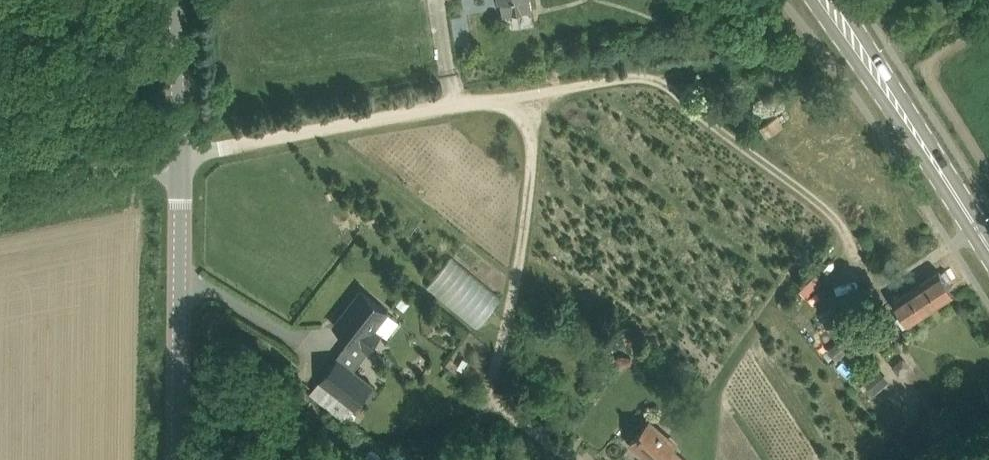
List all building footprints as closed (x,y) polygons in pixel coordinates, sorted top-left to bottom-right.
[(531,0),(501,0),(503,14),(533,10),(531,0)] [(428,283),(475,327),(501,298),(454,255),(428,283)] [(940,270),(893,300),(909,323),(955,293),(940,270)] [(362,290),(335,325),(361,345),(362,344),(368,349),(381,334),(374,328),(388,310),(362,290)] [(837,360),(879,331),(871,319),(861,326),(847,306),(824,322),(837,342),(828,347),(837,360)] [(380,394),(372,388),(351,372),(335,359),(319,379),(356,408),(362,401),(369,407),(380,394)] [(890,380),(879,367),(862,381),(873,394),(890,380)] [(671,449),(675,444),(649,421),(631,442),(651,459),(684,459),(671,449)]
